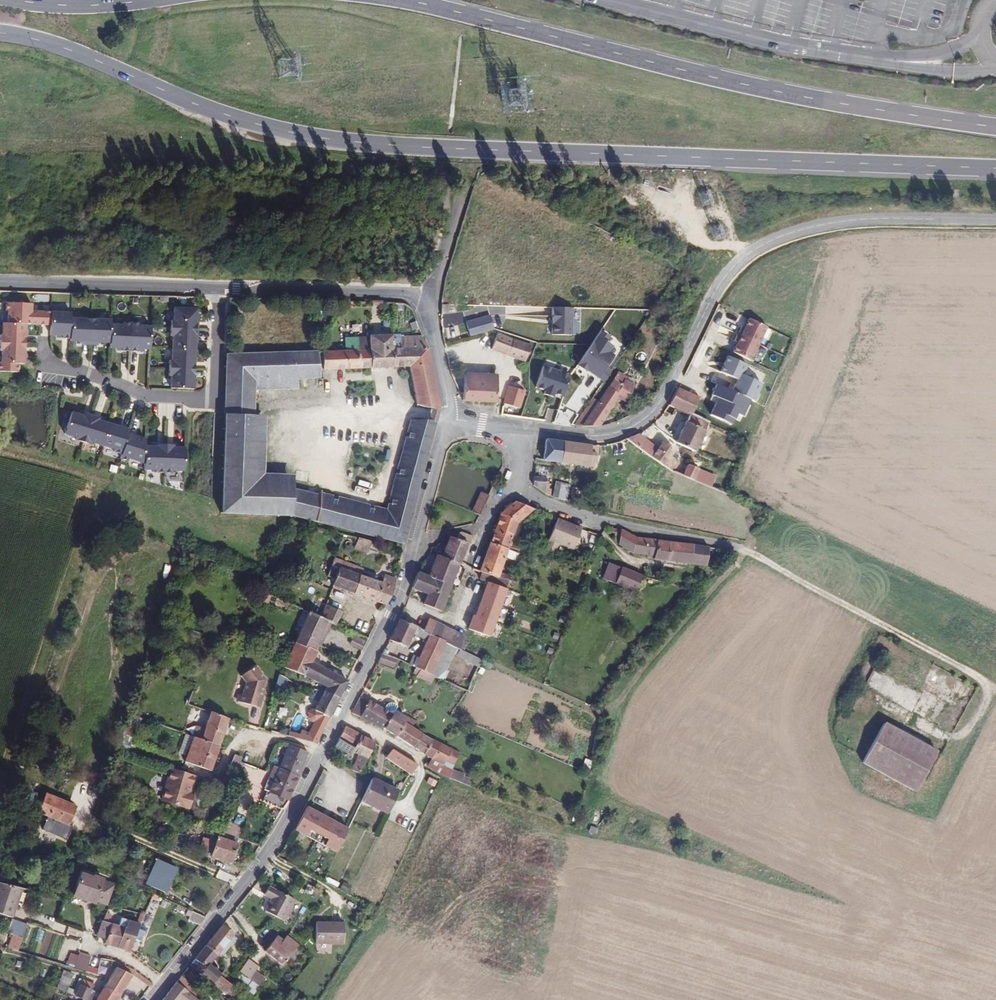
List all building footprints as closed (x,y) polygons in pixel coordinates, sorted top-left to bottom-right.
[(639,203),(626,192),(621,197),(634,209),(639,203)] [(43,311),(42,324),(55,324),(55,327),(63,327),(63,307),(63,302),(43,301),(43,311)] [(18,323),(42,324),(43,311),(23,311),(23,303),(0,303),(0,310),(0,322),(18,323)] [(441,313),(449,312),(448,304),(440,305),(441,313)] [(188,305),(166,305),(166,317),(163,317),(163,325),(188,325),(188,305)] [(83,308),(63,307),(63,327),(63,330),(75,330),(75,333),(82,333),(83,308)] [(572,309),(552,307),(550,334),(570,336),(572,309)] [(103,308),(83,308),(82,333),(90,333),(90,331),(102,331),(103,314),(103,308)] [(115,314),(103,314),(102,331),(102,336),(115,336),(115,339),(122,339),(123,312),(115,311),(115,314)] [(131,312),(123,312),(122,339),(130,339),(130,337),(143,337),(143,315),(131,314),(131,312)] [(491,316),(466,323),(469,336),(494,329),(491,316)] [(730,344),(725,353),(743,362),(760,329),(742,320),(738,329),(735,328),(727,342),(730,344)] [(17,343),(18,323),(0,322),(0,343),(17,343)] [(188,325),(163,325),(163,333),(165,333),(165,345),(187,346),(188,325)] [(517,356),(525,359),(532,343),(497,329),(490,346),(517,356)] [(611,357),(606,354),(609,348),(602,344),(606,339),(597,333),(589,345),(575,365),(584,371),(585,370),(603,382),(609,372),(603,368),(611,357)] [(407,367),(415,404),(433,406),(440,404),(425,347),(420,334),(390,334),(390,344),(385,344),(381,335),(368,334),(339,336),(341,349),(223,354),(223,414),(245,413),(252,413),(253,390),(296,388),(299,379),(320,378),(319,369),(407,367)] [(390,334),(381,335),(385,344),(390,344),(390,334)] [(0,343),(0,371),(10,371),(10,363),(16,363),(17,343),(0,343)] [(187,346),(165,345),(165,357),(162,358),(162,365),(187,366),(187,346)] [(715,376),(710,387),(743,403),(749,405),(753,397),(750,396),(759,378),(721,359),(713,375),(715,376)] [(553,391),(563,395),(571,372),(544,362),(536,385),(545,388),(544,392),(552,395),(553,391)] [(187,366),(162,365),(161,373),(164,373),(164,385),(186,386),(187,366)] [(461,397),(494,399),(496,371),(463,368),(461,397)] [(626,377),(627,374),(619,369),(613,376),(621,374),(626,377)] [(615,400),(622,404),(635,383),(626,377),(621,374),(613,376),(581,423),(592,424),(599,424),(615,400)] [(501,404),(517,409),(524,388),(508,382),(502,400),(501,404)] [(743,403),(710,387),(705,398),(714,403),(713,407),(709,406),(704,418),(714,423),(717,418),(726,422),(729,416),(735,419),(743,403)] [(688,417),(695,420),(702,404),(673,391),(667,407),(688,417)] [(575,423),(581,423),(599,397),(595,394),(575,423)] [(430,420),(436,418),(438,411),(440,404),(433,406),(430,420)] [(76,441),(84,414),(77,412),(76,414),(64,411),(58,433),(70,436),(69,438),(76,441)] [(96,444),(103,422),(91,419),(92,416),(84,414),(76,441),(84,443),(84,440),(96,444)] [(320,493),(290,489),(291,475),(263,474),(266,416),(223,414),(220,497),(219,514),(287,515),(314,520),(320,493)] [(314,520),(404,544),(426,456),(436,418),(430,420),(422,418),(412,417),(387,508),(320,493),(314,520)] [(676,446),(694,454),(707,426),(695,420),(688,417),(676,446)] [(115,452),(121,432),(122,428),(103,422),(96,444),(108,447),(108,450),(115,452)] [(138,461),(139,444),(139,437),(121,432),(115,452),(114,456),(121,458),(122,456),(138,461)] [(652,460),(657,453),(633,435),(623,440),(652,460)] [(593,459),(596,458),(598,446),(545,437),(542,457),(592,466),(593,459)] [(158,470),(159,442),(151,442),(151,445),(139,444),(138,461),(138,467),(150,467),(150,469),(158,470)] [(167,443),(159,442),(158,470),(166,470),(166,467),(179,468),(179,445),(167,445),(167,443)] [(666,469),(673,459),(677,455),(663,444),(657,453),(652,460),(666,469)] [(666,469),(677,476),(683,467),(673,459),(666,469)] [(684,479),(695,484),(699,473),(689,468),(684,479)] [(539,488),(546,492),(547,477),(535,476),(535,483),(539,488)] [(554,496),(568,498),(570,483),(556,481),(554,496)] [(477,514),(486,494),(476,490),(467,509),(477,514)] [(515,537),(514,537),(522,519),(526,521),(539,511),(518,501),(502,511),(495,529),(491,540),(510,548),(511,545),(515,537)] [(294,520),(287,518),(286,530),(293,530),(294,520)] [(582,528),(557,518),(549,540),(573,551),(582,528)] [(626,546),(654,552),(656,542),(629,537),(618,531),(599,527),(611,538),(626,546)] [(285,539),(292,540),(293,530),(286,530),(285,539)] [(460,531),(457,533),(455,539),(458,540),(458,538),(461,537),(469,540),(471,535),(463,531),(460,531)] [(355,547),(368,550),(370,539),(357,536),(355,547)] [(441,556),(458,563),(465,542),(468,543),(469,540),(461,537),(458,538),(458,540),(455,539),(448,537),(441,556)] [(508,554),(510,549),(510,548),(491,540),(489,546),(480,567),(482,567),(500,574),(501,570),(508,554)] [(654,554),(707,564),(710,551),(656,542),(654,552),(654,554)] [(511,545),(510,548),(510,549),(517,552),(524,554),(525,551),(511,545)] [(508,554),(515,557),(517,552),(510,549),(508,554)] [(331,577),(329,583),(350,591),(356,571),(358,572),(359,567),(350,564),(350,562),(330,555),(322,575),(331,577)] [(417,608),(437,617),(458,563),(441,556),(437,555),(428,578),(416,574),(408,593),(421,599),(417,608)] [(363,596),(381,603),(392,580),(395,571),(379,567),(376,577),(369,575),(363,596)] [(506,579),(507,579),(508,576),(500,574),(482,567),(481,571),(480,574),(483,575),(480,582),(485,584),(475,610),(467,624),(489,632),(500,601),(506,582),(505,582),(506,579)] [(608,584),(632,593),(639,576),(614,567),(611,576),(608,584)] [(356,571),(350,591),(363,596),(369,575),(358,572),(356,571)] [(604,573),(601,581),(608,584),(611,576),(604,573)] [(500,601),(519,608),(526,589),(506,582),(500,601)] [(327,616),(334,619),(339,606),(323,599),(318,613),(327,616)] [(409,603),(402,600),(395,617),(402,621),(409,603)] [(316,630),(321,632),(327,616),(318,613),(307,608),(294,639),(310,646),(313,639),(316,630)] [(385,639),(402,647),(410,631),(417,634),(419,628),(412,625),(402,621),(395,617),(389,632),(385,639)] [(432,623),(416,617),(412,625),(419,628),(428,633),(432,623)] [(447,630),(432,623),(428,633),(443,639),(447,630)] [(431,675),(441,679),(456,645),(443,639),(428,633),(419,628),(417,634),(416,636),(423,640),(411,666),(417,669),(431,675)] [(462,636),(447,630),(443,639),(456,645),(457,646),(458,646),(462,636)] [(349,639),(360,644),(363,635),(352,631),(349,639)] [(345,677),(308,660),(313,647),(310,646),(294,639),(283,665),(311,678),(321,682),(320,685),(322,686),(337,693),(345,677)] [(477,655),(458,646),(457,646),(453,654),(474,662),(477,655)] [(374,662),(388,666),(392,659),(378,653),(374,662)] [(237,700),(257,707),(262,692),(260,692),(264,678),(253,664),(239,674),(244,682),(240,695),(238,695),(237,700)] [(413,675),(428,681),(431,675),(417,669),(413,675)] [(312,708),(326,715),(337,693),(322,686),(312,708)] [(349,710),(381,726),(393,707),(394,706),(386,702),(382,706),(365,697),(364,698),(357,695),(349,710)] [(393,707),(381,726),(393,732),(403,713),(393,707)] [(227,720),(208,713),(206,719),(202,730),(199,740),(217,747),(227,720)] [(403,713),(393,732),(411,743),(419,728),(409,722),(411,717),(403,713)] [(285,736),(313,745),(325,718),(318,714),(309,732),(289,725),(285,736)] [(195,728),(202,730),(206,719),(199,717),(195,728)] [(861,767),(883,777),(915,792),(934,748),(903,733),(881,723),(861,767)] [(359,731),(342,724),(336,735),(353,743),(359,731)] [(419,728),(411,743),(429,754),(440,760),(442,757),(449,746),(419,728)] [(347,767),(354,771),(373,736),(359,731),(353,743),(351,747),(356,749),(347,767)] [(179,753),(186,754),(192,737),(184,734),(178,750),(179,753)] [(333,741),(350,749),(351,747),(353,743),(336,735),(333,741)] [(203,770),(210,768),(217,747),(199,740),(192,737),(186,754),(183,763),(203,770)] [(266,772),(260,787),(263,788),(285,797),(304,750),(289,745),(287,743),(284,743),(276,762),(272,773),(267,771),(266,772)] [(407,770),(408,770),(415,761),(390,746),(382,755),(407,770)] [(449,746),(442,757),(453,763),(459,753),(459,752),(449,746)] [(228,767),(239,771),(242,763),(238,761),(239,756),(233,754),(228,767)] [(461,773),(463,769),(453,763),(452,766),(440,760),(429,754),(425,763),(440,772),(458,780),(461,773)] [(276,762),(271,761),(267,771),(272,773),(276,762)] [(191,788),(193,789),(196,777),(169,769),(160,799),(185,807),(189,795),(191,788)] [(315,778),(319,780),(323,772),(319,770),(315,778)] [(478,784),(479,782),(473,780),(473,778),(461,773),(458,780),(479,789),(481,785),(478,784)] [(359,797),(387,810),(397,789),(372,776),(369,780),(367,779),(359,797)] [(189,795),(193,796),(199,778),(196,777),(193,789),(191,788),(189,795)] [(279,807),(285,797),(263,788),(259,799),(279,807)] [(67,826),(72,807),(41,798),(34,816),(67,826)] [(302,803),(292,826),(303,832),(306,826),(311,828),(319,812),(302,803)] [(306,826),(303,832),(321,841),(325,835),(321,833),(329,817),(319,812),(311,828),(306,826)] [(321,841),(335,848),(346,825),(329,817),(321,833),(325,835),(321,841)] [(210,854),(228,861),(237,837),(227,834),(218,830),(217,835),(209,833),(204,848),(211,850),(210,854)] [(148,885),(167,893),(177,868),(158,860),(148,885)] [(94,898),(103,901),(110,884),(99,880),(100,877),(90,873),(89,875),(80,871),(71,893),(92,902),(94,898)] [(334,885),(337,880),(324,873),(321,878),(334,885)] [(338,886),(346,890),(349,883),(341,879),(338,886)] [(12,919),(22,889),(0,884),(0,915),(12,919)] [(263,911),(280,921),(292,899),(275,890),(274,891),(266,887),(261,895),(269,899),(263,911)] [(140,913),(149,917),(161,896),(151,892),(140,913)] [(185,917),(197,923),(204,915),(189,909),(185,917)] [(140,913),(137,912),(130,925),(134,925),(140,913)] [(97,924),(104,926),(108,916),(102,914),(97,924)] [(13,918),(8,931),(23,937),(28,924),(13,918)] [(341,944),(341,943),(342,923),(314,922),(314,943),(341,944)] [(111,949),(124,952),(134,925),(130,925),(120,923),(118,930),(111,949)] [(97,924),(92,938),(102,943),(108,927),(104,926),(97,924)] [(211,957),(214,959),(231,938),(230,933),(219,925),(200,948),(211,957)] [(102,943),(101,946),(111,949),(118,930),(108,927),(102,943)] [(259,954),(276,967),(292,946),(288,943),(280,937),(277,942),(271,938),(264,937),(258,945),(262,949),(259,954)] [(258,945),(254,950),(259,954),(262,949),(258,945)] [(216,973),(205,965),(211,957),(200,948),(189,961),(193,964),(189,970),(202,980),(207,984),(214,976),(216,973)] [(67,976),(78,979),(79,976),(86,960),(75,957),(73,962),(67,976)] [(66,960),(60,973),(67,976),(73,962),(66,960)] [(79,976),(89,979),(95,963),(86,960),(79,976)] [(245,983),(251,976),(254,971),(244,962),(240,967),(235,973),(245,983)] [(113,963),(94,992),(89,999),(106,999),(125,971),(113,963)] [(247,984),(245,983),(235,973),(233,972),(229,978),(244,990),(242,993),(248,998),(255,989),(247,984)] [(219,994),(226,986),(218,979),(214,976),(207,984),(219,994)] [(256,990),(261,983),(251,976),(245,983),(247,984),(255,989),(256,990)] [(191,992),(174,979),(169,984),(189,999),(192,999),(193,998),(191,992)] [(65,996),(75,999),(77,999),(86,987),(86,986),(76,980),(65,996)] [(169,984),(156,999),(189,999),(169,984)] [(86,987),(77,999),(89,999),(94,992),(86,987)]
